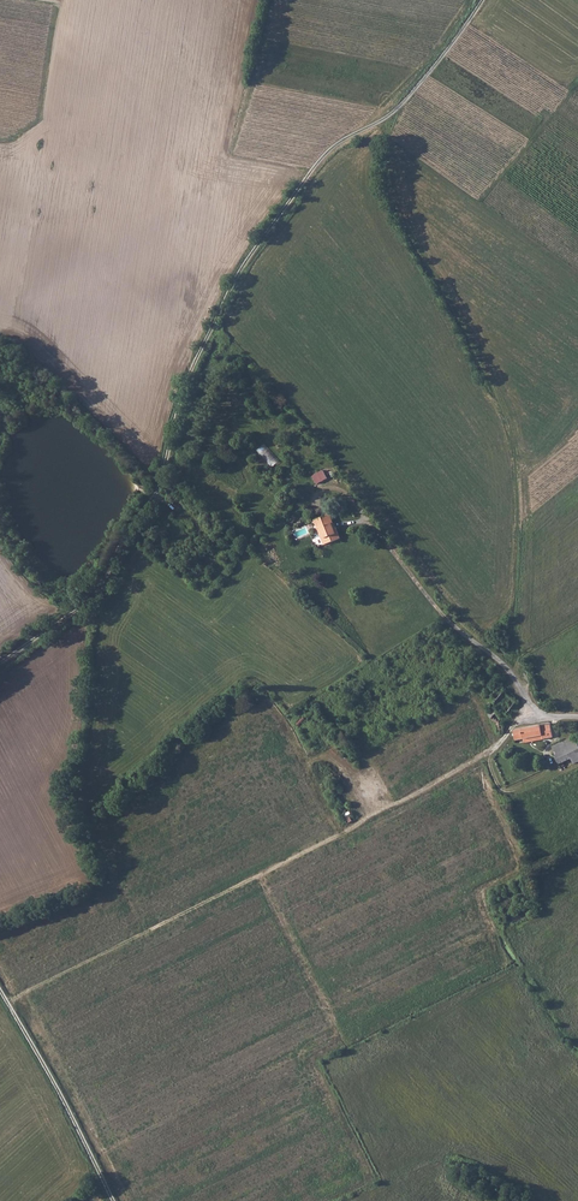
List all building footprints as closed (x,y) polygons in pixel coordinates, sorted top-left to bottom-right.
[(257,450),(272,467),(279,461),(265,443),(257,450)] [(327,478),(322,470),(312,476),(316,484),(327,478)] [(330,513),(312,520),(323,546),(340,539),(336,528),(334,528),(332,524),(334,523),(330,513)] [(496,725),(497,734),(504,733),(501,719),(496,713),(495,714),(493,712),(492,712),(491,712),(489,712),(489,714),(489,715),(491,717),(490,718),(496,725)] [(553,738),(550,723),(513,731),(515,741),(523,739),(524,743),(553,738)] [(574,764),(577,762),(577,745),(575,740),(565,744),(564,742),(552,747),(556,754),(554,754),(558,764),(560,767),(565,765),(563,762),(571,758),(574,764)]
